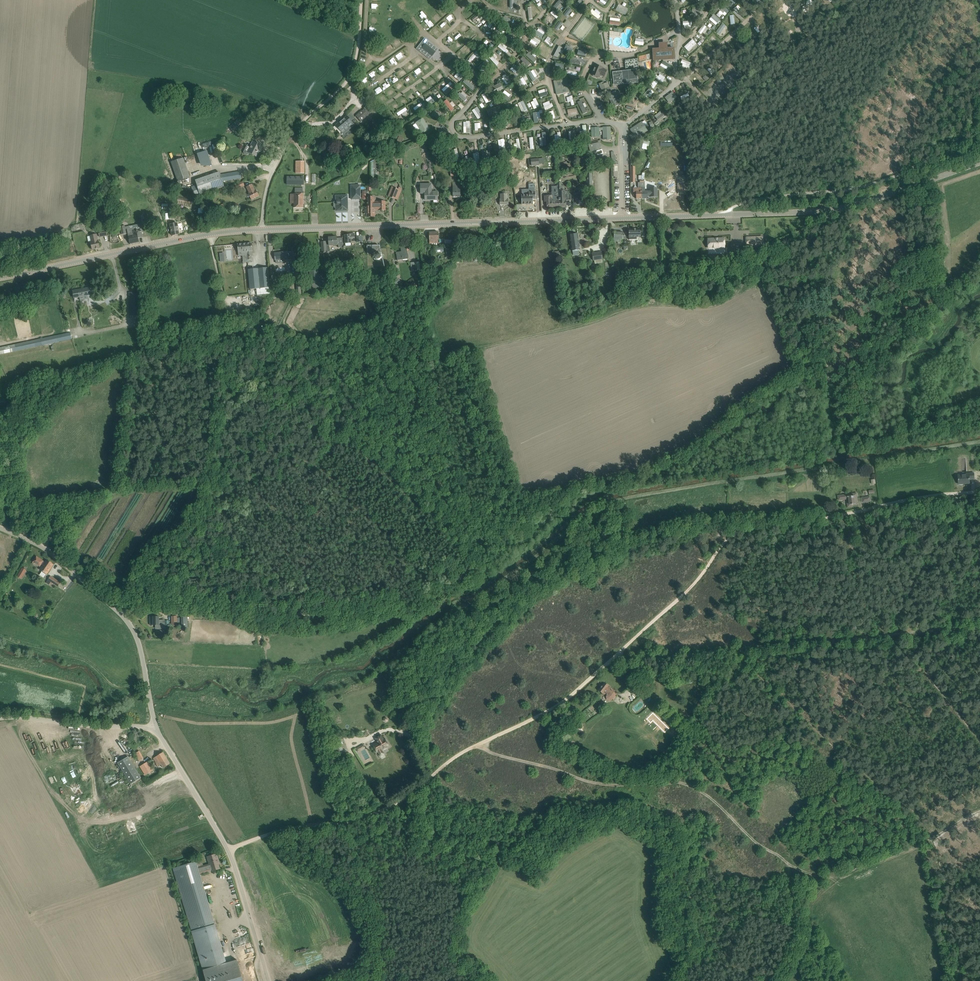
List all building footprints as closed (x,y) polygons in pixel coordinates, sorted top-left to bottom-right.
[(561,5),(560,4),(563,1),(561,0),(559,0),(554,6),(558,9),(561,5)] [(535,3),(530,8),(536,14),(541,10),(535,3)] [(619,3),(616,9),(626,14),(629,8),(619,3)] [(722,13),(724,11),(726,13),(728,11),(722,5),(718,10),(722,13)] [(466,7),(462,11),(467,15),(470,11),(466,7)] [(564,13),(568,16),(573,10),(570,7),(564,13)] [(596,8),(593,12),(601,19),(604,15),(596,8)] [(557,18),(560,16),(553,10),(551,13),(557,18)] [(472,19),(475,22),(476,21),(479,25),(483,23),(481,21),(484,19),(479,13),(472,19)] [(715,24),(719,21),(713,14),(709,18),(715,24)] [(485,25),(489,29),(494,23),(489,20),(485,25)] [(444,21),(441,26),(445,29),(449,24),(444,21)] [(555,28),(559,30),(563,23),(560,21),(555,28)] [(715,32),(719,34),(725,25),(722,23),(715,32)] [(701,32),(704,34),(708,28),(702,24),(697,32),(700,34),(701,32)] [(424,38),(416,49),(429,60),(432,57),(436,53),(435,52),(438,49),(424,38)] [(693,39),(685,45),(689,50),(696,44),(693,39)] [(560,45),(554,55),(557,57),(563,48),(560,45)] [(653,49),(654,60),(674,59),(674,48),(653,49)] [(477,50),(469,58),(473,62),(481,54),(477,50)] [(530,52),(527,56),(533,61),(536,57),(530,52)] [(497,65),(500,62),(494,56),(491,59),(497,65)] [(521,60),(527,65),(530,62),(524,56),(521,60)] [(639,69),(637,59),(626,60),(625,60),(625,61),(625,62),(626,71),(639,69)] [(690,68),(691,62),(681,59),(679,64),(690,68)] [(487,60),(478,67),(481,72),(491,66),(487,60)] [(667,70),(670,65),(663,60),(660,65),(667,70)] [(515,64),(510,69),(516,73),(517,71),(519,73),(521,69),(515,64)] [(604,77),(607,70),(603,68),(603,67),(595,64),(591,75),(599,78),(600,75),(604,77)] [(571,67),(569,73),(576,76),(578,72),(575,71),(576,69),(571,67)] [(455,76),(460,81),(465,75),(460,71),(455,76)] [(533,81),(537,79),(536,77),(538,76),(535,71),(529,74),(533,81)] [(638,82),(636,72),(627,73),(625,73),(625,72),(617,73),(617,72),(616,72),(616,73),(614,73),(615,85),(616,85),(621,84),(638,82)] [(506,73),(502,76),(507,84),(511,80),(506,73)] [(665,80),(663,79),(665,77),(659,73),(656,79),(664,83),(665,80)] [(557,95),(570,91),(567,77),(554,81),(557,95)] [(649,85),(654,88),(658,82),(653,79),(649,85)] [(476,88),(468,80),(465,84),(473,91),(476,88)] [(442,89),(447,95),(456,86),(451,81),(442,89)] [(609,82),(605,83),(604,81),(599,83),(602,90),(611,87),(609,82)] [(497,91),(504,88),(501,83),(495,85),(497,91)] [(621,97),(623,96),(620,89),(612,93),(614,98),(612,99),(615,107),(624,103),(621,97)] [(672,91),(664,97),(668,103),(676,97),(672,91)] [(482,94),(486,103),(492,100),(488,92),(482,94)] [(453,101),(451,103),(448,99),(444,102),(451,110),(457,106),(453,101)] [(536,99),(530,102),(533,109),(539,106),(536,99)] [(523,100),(518,103),(522,112),(528,109),(523,100)] [(545,109),(553,106),(550,100),(543,103),(545,109)] [(588,112),(587,110),(589,109),(587,102),(583,103),(583,100),(579,101),(582,114),(588,112)] [(413,108),(416,112),(424,107),(421,103),(413,108)] [(500,105),(487,110),(489,117),(502,112),(500,105)] [(356,116),(361,122),(372,111),(367,106),(364,108),(364,109),(362,111),(361,111),(356,116)] [(477,119),(483,116),(478,106),(472,110),(477,119)] [(660,121),(670,113),(666,108),(656,116),(660,121)] [(441,120),(443,115),(434,111),(432,115),(441,120)] [(336,125),(341,132),(345,129),(347,132),(350,129),(348,126),(353,123),(351,121),(355,117),(351,112),(336,125)] [(417,131),(421,129),(423,133),(431,129),(425,118),(413,124),(417,131)] [(238,119),(231,126),(234,130),(241,123),(238,119)] [(470,128),(470,121),(467,121),(467,124),(464,124),(464,126),(462,126),(461,132),(467,132),(467,128),(470,128)] [(633,140),(638,136),(647,130),(642,122),(631,130),(633,134),(630,136),(633,140)] [(580,131),(580,137),(588,137),(587,125),(583,125),(583,131),(580,131)] [(603,130),(603,139),(609,139),(609,140),(611,140),(611,139),(611,137),(610,127),(603,127),(603,128),(599,128),(591,128),(592,137),(599,137),(599,130),(603,130)] [(248,154),(249,153),(256,156),(259,149),(260,150),(263,146),(253,141),(250,146),(247,145),(244,151),(244,152),(244,153),(245,154),(246,155),(247,155),(248,154)] [(588,145),(590,152),(601,149),(599,142),(588,145)] [(483,160),(492,159),(491,150),(482,151),(483,160)] [(189,177),(183,157),(170,161),(177,181),(189,177)] [(305,173),(305,161),(296,161),(296,173),(305,173)] [(194,180),(195,183),(193,184),(195,191),(198,190),(199,195),(224,186),(223,181),(241,178),(240,172),(220,175),(219,172),(194,180)] [(303,185),(304,177),(287,176),(287,185),(303,185)] [(636,195),(636,199),(642,198),(641,187),(642,182),(642,180),(639,180),(640,182),(638,182),(638,188),(633,188),(633,195),(636,195)] [(558,186),(559,207),(567,207),(566,200),(571,200),(571,195),(567,191),(566,191),(566,190),(562,190),(562,182),(558,182),(558,184),(558,186)] [(246,187),(249,193),(248,193),(252,200),(259,196),(256,190),(255,190),(252,184),(246,187)] [(438,200),(437,192),(432,192),(432,184),(421,184),(421,194),(421,193),(425,193),(425,200),(438,200)] [(351,185),(352,199),(361,199),(360,185),(351,185)] [(559,207),(558,186),(551,186),(552,195),(549,195),(548,195),(548,196),(545,196),(545,201),(547,201),(547,208),(559,207)] [(399,189),(394,187),(390,197),(395,199),(399,189)] [(294,198),(294,207),(303,207),(303,193),(302,193),(302,188),(294,188),(294,194),(290,194),(290,199),(294,198)] [(536,199),(535,192),(529,192),(529,194),(521,195),(522,204),(533,204),(533,199),(536,199)] [(500,199),(500,203),(500,205),(508,205),(508,199),(507,199),(507,194),(501,194),(501,199),(500,199)] [(336,207),(336,211),(348,210),(348,195),(336,196),(336,201),(335,201),(334,202),(334,207),(335,207),(336,207)] [(368,207),(365,207),(365,213),(367,213),(367,217),(375,217),(375,210),(385,210),(385,202),(374,202),(374,197),(368,197),(368,207)] [(177,223),(170,224),(172,235),(179,234),(177,223)] [(127,229),(129,236),(130,244),(139,242),(139,238),(138,237),(142,236),(142,235),(141,228),(133,230),(133,228),(132,228),(127,229)] [(640,229),(629,229),(629,240),(637,239),(637,237),(641,237),(640,229)] [(614,231),(614,234),(614,241),(618,242),(618,243),(621,243),(621,242),(622,242),(623,232),(614,231)] [(429,232),(429,235),(430,243),(438,243),(438,240),(439,240),(438,232),(429,232)] [(345,235),(345,238),(345,239),(345,243),(346,246),(351,246),(351,242),(352,242),(352,241),(355,241),(354,233),(350,234),(350,235),(345,235)] [(100,248),(99,246),(97,234),(92,236),(90,236),(92,242),(91,242),(93,250),(100,248)] [(569,235),(570,237),(572,250),(573,250),(573,255),(579,254),(579,249),(580,249),(578,234),(569,235)] [(322,242),(322,248),(322,252),(330,252),(329,245),(338,245),(338,238),(337,238),(337,237),(329,237),(329,242),(326,242),(326,241),(322,242)] [(710,239),(710,248),(726,248),(726,239),(710,239)] [(238,244),(239,254),(243,253),(243,255),(247,254),(248,260),(252,259),(251,251),(252,251),(252,243),(247,243),(246,243),(238,244)] [(396,252),(397,260),(408,259),(406,244),(401,245),(402,252),(396,252)] [(367,246),(367,253),(376,253),(375,253),(375,254),(375,255),(374,255),(374,256),(375,257),(375,258),(376,258),(376,259),(377,259),(378,260),(379,260),(379,259),(380,259),(381,259),(381,258),(382,258),(382,257),(382,256),(382,255),(382,254),(381,254),(381,253),(380,253),(380,245),(367,246)] [(275,260),(276,260),(276,263),(284,262),(284,261),(289,260),(288,251),(274,253),(275,260)] [(250,289),(257,289),(257,295),(270,294),(269,288),(270,287),(268,268),(268,267),(248,269),(250,289)] [(311,284),(320,282),(318,269),(309,271),(311,284)] [(73,291),(74,298),(75,302),(81,301),(81,305),(86,304),(85,301),(87,301),(86,296),(91,295),(90,287),(73,291)] [(967,475),(958,475),(959,484),(970,483),(970,479),(974,479),(974,473),(967,474),(967,475)] [(838,495),(838,500),(847,499),(848,505),(850,504),(856,504),(856,503),(858,503),(857,493),(838,495)] [(47,574),(53,564),(47,560),(45,562),(43,561),(37,556),(33,562),(40,567),(42,564),(43,565),(40,569),(47,574)] [(18,576),(22,579),(27,570),(22,568),(18,576)] [(51,576),(46,583),(50,585),(51,582),(58,587),(61,583),(51,576)] [(177,617),(177,615),(171,616),(172,626),(181,626),(181,617),(177,617)] [(156,628),(165,628),(165,620),(159,620),(159,616),(150,616),(150,622),(151,622),(151,625),(156,625),(156,628)] [(599,690),(601,692),(603,693),(605,695),(606,693),(607,695),(606,696),(607,699),(609,700),(611,700),(613,699),(616,696),(618,693),(605,683),(599,690)] [(692,683),(688,689),(699,695),(702,689),(692,683)] [(640,687),(636,691),(644,700),(645,699),(646,701),(649,698),(648,696),(649,695),(640,687)] [(656,692),(651,700),(655,702),(660,694),(656,692)] [(378,752),(380,756),(384,754),(382,750),(389,746),(385,738),(384,739),(381,734),(374,738),(376,742),(372,744),(377,752),(378,752)] [(343,743),(341,738),(339,739),(338,738),(334,739),(337,746),(343,743)] [(345,749),(334,753),(336,758),(347,754),(345,749)] [(139,751),(135,753),(139,761),(143,758),(139,751)] [(163,752),(153,758),(159,767),(162,765),(164,768),(170,763),(163,752)] [(141,778),(128,756),(118,763),(131,784),(141,778)] [(148,761),(140,766),(145,775),(153,770),(148,761)] [(198,867),(196,861),(173,868),(192,931),(207,980),(243,980),(236,959),(225,962),(214,924),(215,924),(200,874),(211,870),(212,871),(220,869),(217,860),(219,860),(217,854),(214,854),(214,853),(210,854),(210,856),(207,856),(209,864),(198,867)]
